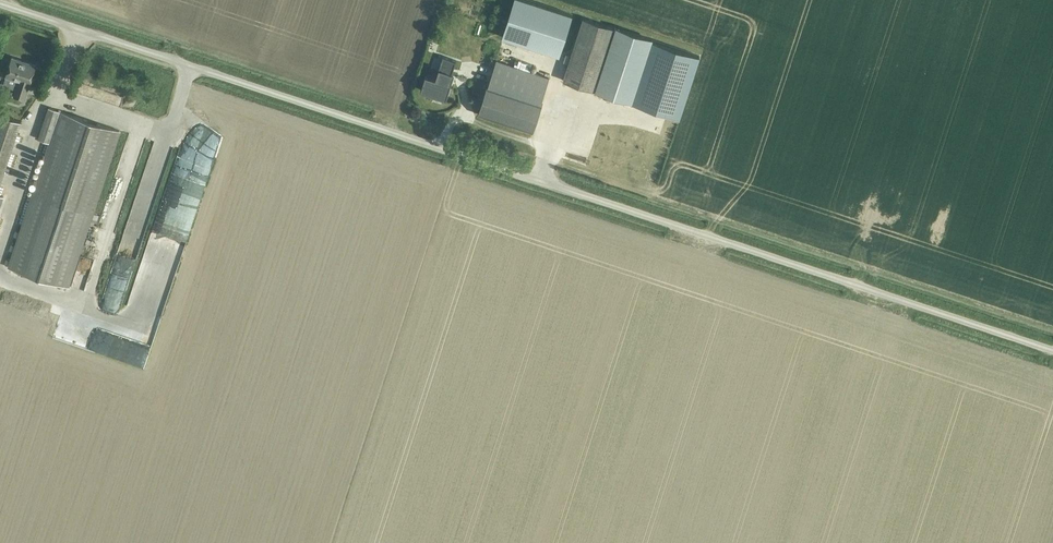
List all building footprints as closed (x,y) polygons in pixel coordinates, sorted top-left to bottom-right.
[(503,38),(559,55),(572,14),(527,0),(516,0),(503,38)] [(563,80),(595,90),(632,102),(652,39),(583,18),(563,80)] [(632,102),(631,102),(679,118),(699,56),(652,40),(632,102)] [(421,90),(446,98),(452,80),(453,75),(451,75),(456,60),(443,56),(438,71),(439,72),(437,79),(425,75),(421,90)] [(14,96),(24,99),(29,84),(30,84),(36,65),(12,57),(6,76),(19,80),(14,96)] [(480,71),(480,61),(463,60),(462,70),(480,71)] [(488,83),(478,114),(532,132),(542,100),(549,77),(496,60),(489,83),(488,83)] [(38,139),(50,143),(9,267),(68,287),(119,130),(49,107),(38,139)] [(0,114),(0,184),(21,121),(0,114)] [(592,132),(588,139),(596,143),(599,136),(592,132)]
